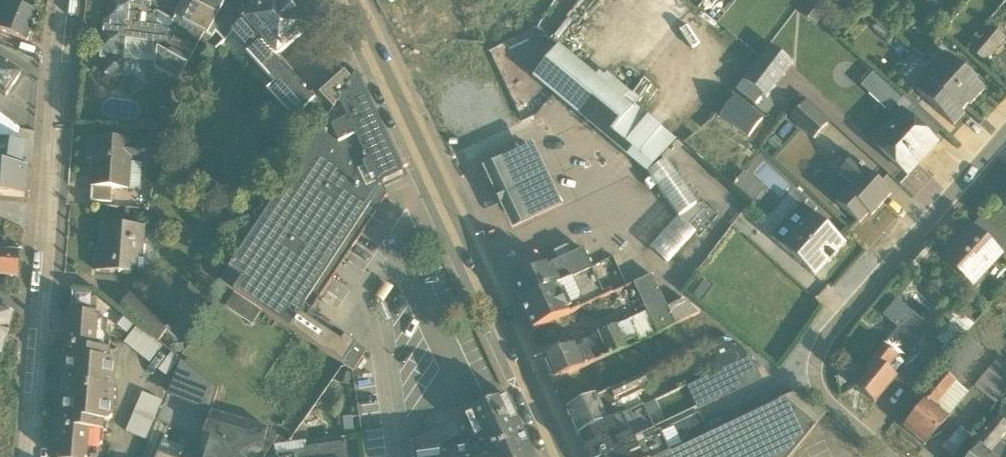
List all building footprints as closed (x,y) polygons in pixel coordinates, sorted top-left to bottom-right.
[(234,0),(194,0),(193,3),(193,4),(186,0),(179,0),(170,15),(175,17),(173,20),(159,14),(149,12),(150,4),(128,1),(128,3),(110,1),(107,20),(109,21),(109,27),(103,26),(99,59),(106,60),(104,75),(121,77),(123,60),(124,40),(152,43),(151,48),(156,50),(154,63),(154,69),(177,82),(204,34),(211,38),(215,32),(234,0)] [(215,32),(223,42),(231,35),(248,56),(247,57),(274,87),(267,94),(292,123),(312,105),(308,100),(274,61),(308,30),(281,0),(268,0),(258,9),(248,0),(234,0),(215,32)] [(799,13),(815,27),(830,6),(823,0),(808,0),(799,13)] [(877,10),(887,21),(897,11),(888,0),(877,10)] [(25,42),(36,15),(5,1),(1,10),(0,10),(0,32),(25,42)] [(983,63),(1003,40),(989,27),(969,51),(983,63)] [(124,40),(123,60),(154,63),(156,50),(151,48),(152,43),(124,40)] [(770,46),(742,81),(766,100),(794,65),(770,46)] [(557,47),(531,78),(645,175),(675,142),(634,108),(632,109),(623,101),(629,95),(606,75),(603,78),(598,74),(595,78),(557,47)] [(953,123),(983,88),(943,53),(912,88),(953,123)] [(5,97),(19,76),(0,62),(0,94),(5,97)] [(313,105),(329,116),(355,78),(345,68),(311,100),(313,105)] [(871,75),(859,87),(887,114),(894,106),(899,110),(868,142),(906,176),(936,144),(909,120),(916,112),(901,99),(900,100),(871,75)] [(400,178),(355,78),(329,116),(220,285),(233,293),(224,307),(250,324),(259,310),(353,370),(367,352),(308,314),(386,197),(384,186),(400,178)] [(642,80),(628,98),(636,104),(650,86),(642,80)] [(434,117),(450,159),(516,133),(497,86),(482,92),(486,103),(469,110),(467,104),(434,117)] [(805,102),(789,120),(813,141),(828,123),(805,102)] [(25,169),(29,146),(16,145),(18,132),(0,116),(0,166),(25,169)] [(131,191),(133,164),(146,165),(148,144),(90,139),(88,161),(93,161),(90,203),(110,204),(112,189),(131,191)] [(513,154),(481,169),(511,232),(561,208),(532,145),(513,154)] [(719,170),(734,180),(749,159),(734,149),(719,170)] [(869,218),(890,194),(851,160),(838,175),(850,185),(834,203),(859,224),(866,216),(869,218)] [(23,199),(25,169),(0,166),(0,196),(23,199)] [(743,173),(732,186),(752,203),(763,190),(743,173)] [(673,177),(657,197),(688,223),(704,203),(673,177)] [(826,265),(844,244),(800,205),(771,238),(812,274),(823,262),(826,265)] [(979,218),(943,260),(963,277),(957,283),(971,295),(1002,259),(1005,263),(1005,242),(979,218)] [(147,229),(101,225),(97,272),(143,275),(147,229)] [(16,279),(16,277),(18,254),(1,253),(2,248),(0,247),(0,277),(16,279)] [(532,317),(526,320),(532,333),(603,296),(581,250),(524,277),(533,296),(529,298),(527,300),(525,304),(532,317)] [(904,275),(898,282),(904,288),(910,281),(904,275)] [(681,323),(699,314),(682,300),(666,309),(650,277),(633,285),(646,313),(542,362),(552,384),(625,349),(622,343),(635,337),(638,343),(681,323)] [(697,278),(687,292),(699,302),(710,287),(697,278)] [(170,326),(129,294),(118,308),(159,340),(170,326)] [(854,387),(853,388),(874,405),(896,379),(913,394),(935,368),(915,351),(932,330),(895,300),(882,315),(898,328),(863,370),(866,373),(854,387)] [(972,325),(950,306),(945,312),(967,331),(972,325)] [(1,356),(13,316),(0,312),(0,356),(1,356)] [(944,347),(930,363),(939,370),(967,335),(965,334),(966,333),(947,315),(944,319),(949,323),(935,340),(944,347)] [(67,317),(62,389),(115,393),(117,357),(106,357),(108,320),(67,317)] [(179,360),(137,328),(124,345),(166,377),(179,360)] [(967,395),(955,385),(983,352),(967,339),(918,397),(926,404),(904,430),(923,446),(967,395)] [(750,356),(685,388),(697,411),(761,380),(750,356)] [(210,406),(218,380),(178,366),(169,392),(210,406)] [(989,367),(973,386),(983,395),(994,381),(1005,391),(1005,390),(1005,368),(999,376),(989,367)] [(642,377),(566,413),(577,437),(624,415),(619,404),(635,396),(648,389),(642,377)] [(115,393),(62,389),(58,456),(98,456),(100,425),(113,426),(115,393)] [(661,456),(790,456),(824,416),(796,393),(668,454),(661,456)] [(144,441),(161,403),(142,394),(125,432),(144,441)] [(635,396),(619,404),(624,415),(641,407),(635,396)] [(504,397),(455,420),(462,452),(414,456),(533,456),(504,397)] [(577,437),(587,456),(661,456),(668,454),(658,433),(654,436),(641,408),(624,415),(577,437)] [(971,456),(1005,456),(1005,455),(1005,449),(999,443),(1005,435),(1005,408),(975,443),(979,447),(971,456)] [(247,454),(257,456),(258,454),(265,456),(277,438),(268,430),(210,411),(197,456),(247,456),(247,454)] [(950,456),(967,436),(958,428),(941,448),(950,456)] [(305,453),(306,456),(348,456),(346,444),(306,449),(305,453)]
